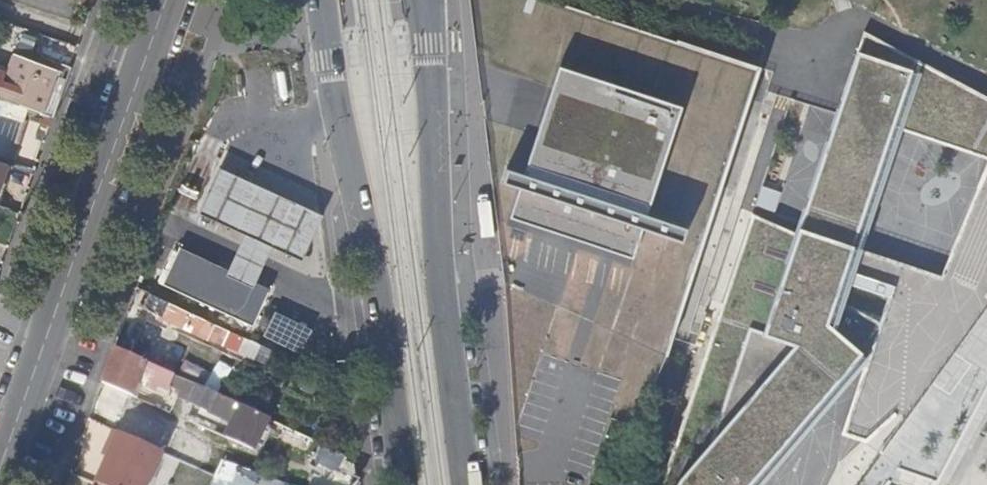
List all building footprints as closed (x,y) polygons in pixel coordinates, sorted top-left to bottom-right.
[(896,417),(903,423),(970,331),(986,307),(986,175),(941,281),(852,248),(898,127),(986,161),(986,97),(909,55),(883,42),(863,31),(863,33),(860,41),(836,113),(796,235),(752,216),(663,481),(661,484),(756,484),(810,417),(861,354),(863,372),(842,435),(866,444),(896,417)] [(52,120),(58,103),(44,99),(53,72),(14,58),(0,99),(0,104),(21,111),(22,108),(52,120)] [(672,112),(560,77),(528,176),(505,169),(501,183),(524,190),(518,211),(628,247),(635,226),(681,241),(686,227),(640,212),(672,112)] [(7,167),(25,113),(21,111),(0,104),(0,164),(7,167)] [(194,214),(296,261),(317,216),(215,169),(194,214)] [(249,325),(266,289),(175,247),(158,282),(249,325)] [(245,336),(227,329),(151,293),(144,307),(165,317),(163,321),(169,324),(171,320),(238,352),(245,336)] [(276,309),(264,336),(303,354),(315,326),(276,309)] [(145,361),(115,347),(102,383),(132,397),(141,374),(145,361)] [(173,373),(145,361),(141,374),(152,378),(150,385),(178,395),(180,390),(170,385),(168,385),(173,373)] [(196,383),(173,373),(168,385),(170,385),(180,390),(178,395),(196,402),(201,386),(196,383)] [(219,428),(229,399),(201,386),(196,402),(190,417),(219,428)] [(96,484),(99,484),(142,484),(147,473),(150,474),(161,451),(114,430),(107,443),(112,445),(108,455),(95,483),(96,484)] [(103,453),(108,455),(112,445),(107,443),(103,453)] [(212,484),(284,484),(285,480),(218,462),(212,484)]
